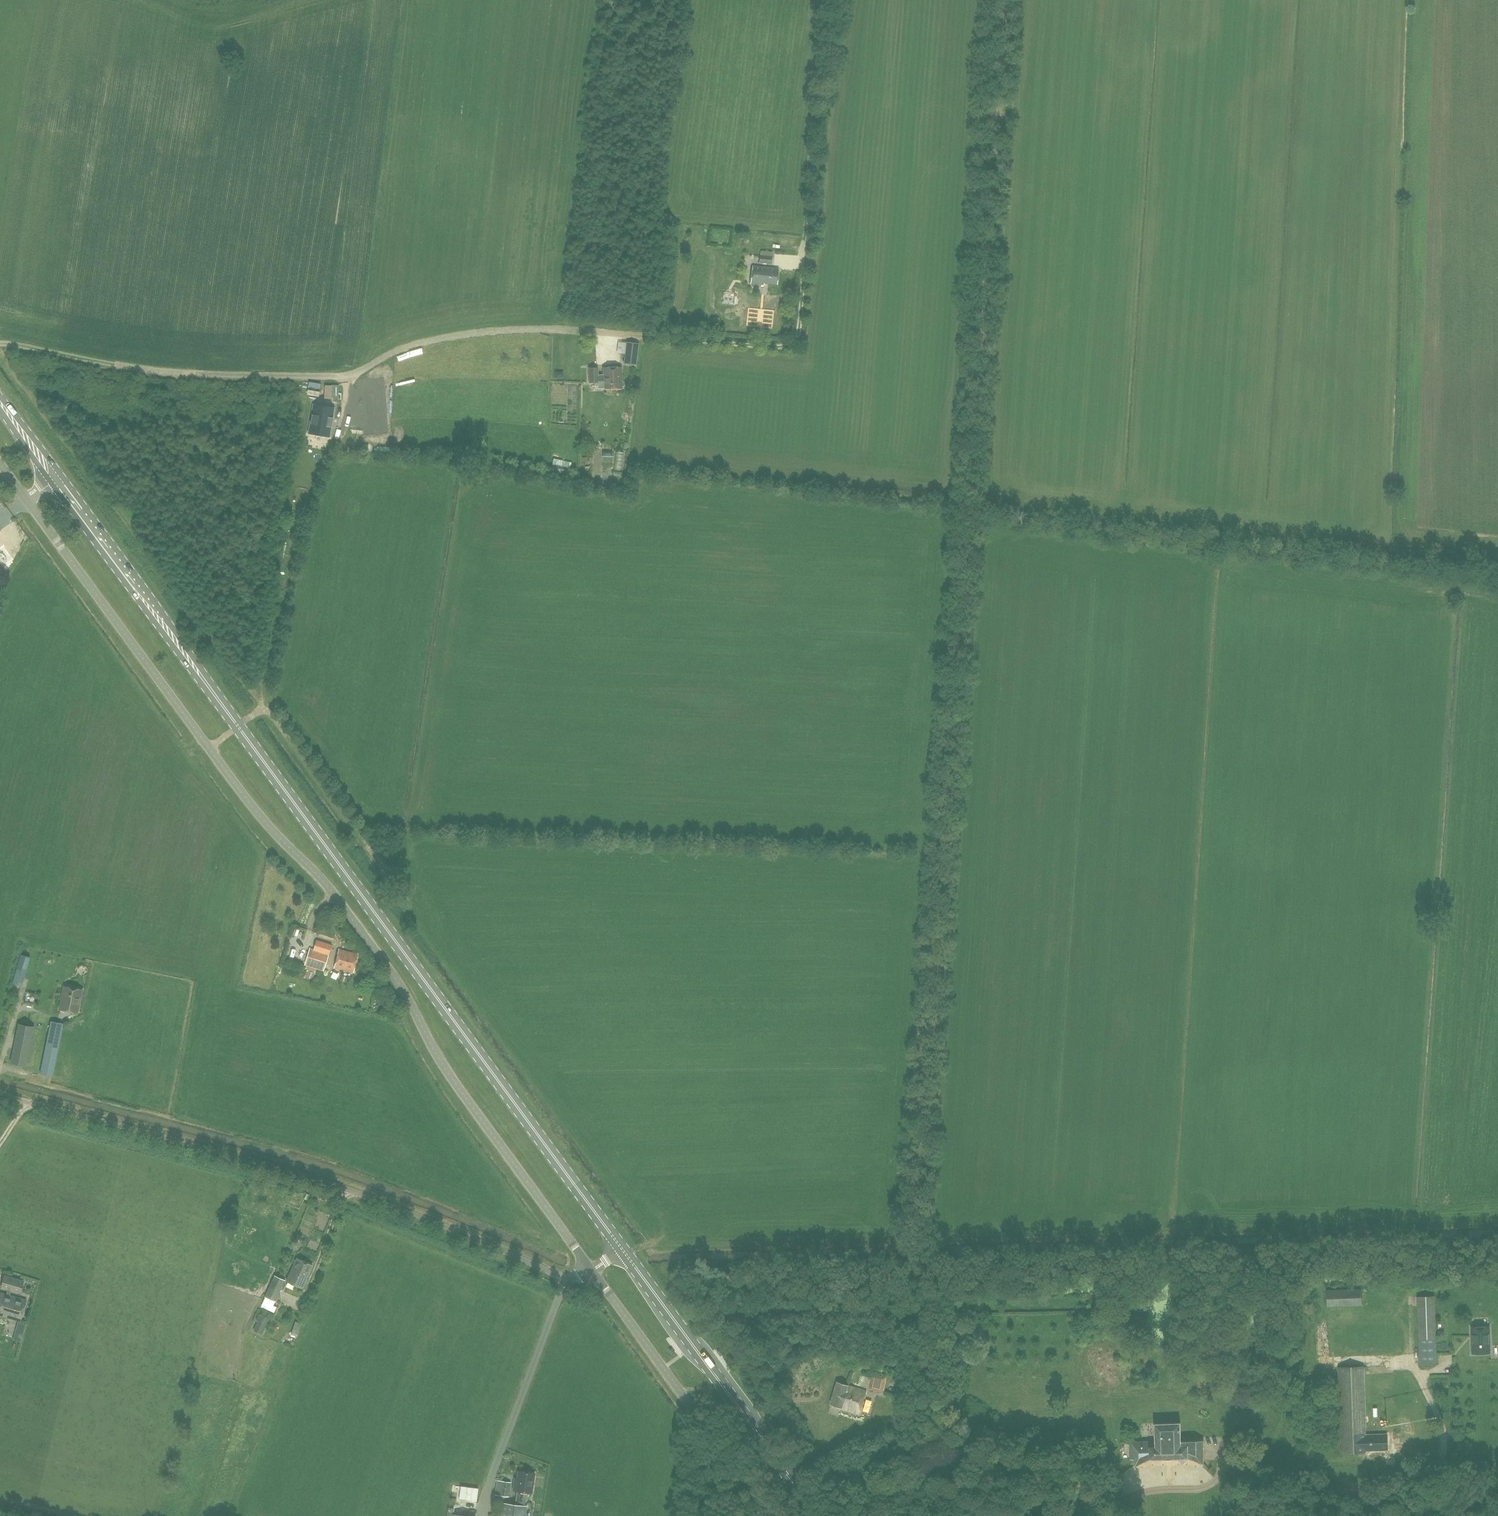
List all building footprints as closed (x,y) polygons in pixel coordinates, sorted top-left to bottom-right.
[(759,263),(771,264),(772,256),(772,252),(760,250),(759,263)] [(779,269),(753,266),(750,284),(764,285),(764,283),(777,284),(779,269)] [(627,342),(624,363),(636,365),(639,343),(627,342)] [(622,367),(603,367),(603,376),(598,376),(598,368),(592,368),(592,381),(604,381),(604,388),(622,388),(622,367)] [(334,408),(313,405),(309,433),(329,437),(331,427),(332,427),(332,426),(331,426),(332,419),(333,419),(333,418),(332,418),(334,408)] [(554,458),(551,472),(569,476),(572,462),(554,458)] [(316,940),(313,949),(329,954),(332,945),(316,940)] [(358,954),(339,949),(335,967),(353,972),(358,954)] [(329,956),(309,950),(305,962),(325,968),(329,956)] [(21,955),(13,982),(18,983),(22,984),(22,985),(31,957),(26,956),(21,955)] [(65,986),(60,1009),(78,1013),(83,990),(65,986)] [(35,1027),(18,1023),(10,1063),(27,1066),(35,1027)] [(53,1075),(63,1027),(51,1024),(51,1025),(41,1073),(53,1075)] [(297,1258),(287,1281),(301,1288),(312,1265),(297,1258)] [(5,1275),(1,1288),(8,1290),(12,1291),(20,1293),(24,1281),(5,1275)] [(265,1296),(266,1297),(264,1299),(262,1305),(271,1309),(272,1308),(277,1310),(279,1305),(274,1303),(275,1301),(276,1301),(285,1280),(275,1275),(265,1296)] [(27,1300),(10,1295),(12,1291),(8,1290),(7,1294),(1,1293),(0,1298),(0,1315),(21,1321),(27,1300)] [(1362,1305),(1362,1291),(1327,1292),(1328,1306),(1362,1305)] [(1419,1363),(1437,1362),(1436,1321),(1435,1296),(1418,1296),(1419,1321),(1418,1321),(1419,1363)] [(266,1327),(273,1311),(262,1307),(255,1322),(266,1327)] [(1389,1325),(1328,1327),(1329,1369),(1338,1369),(1341,1453),(1368,1452),(1367,1451),(1440,1448),(1439,1431),(1368,1434),(1367,1433),(1364,1368),(1390,1367),(1389,1325)] [(1474,1354),(1491,1354),(1490,1328),(1473,1328),(1474,1354)] [(885,1377),(874,1375),(871,1389),(882,1391),(885,1377)] [(838,1382),(831,1404),(860,1414),(866,1391),(838,1382)] [(1155,1441),(1130,1441),(1134,1468),(1142,1463),(1149,1459),(1188,1458),(1193,1460),(1199,1463),(1204,1465),(1204,1440),(1181,1440),(1181,1422),(1155,1423),(1155,1441)] [(527,1506),(525,1506),(527,1492),(532,1493),(535,1473),(519,1471),(516,1490),(517,1491),(515,1504),(502,1503),(500,1515),(525,1515),(527,1506)]
